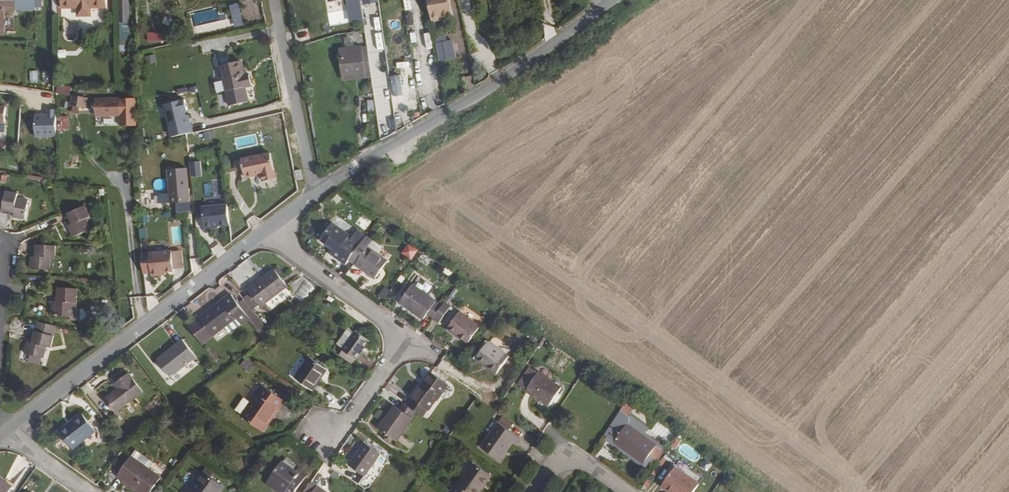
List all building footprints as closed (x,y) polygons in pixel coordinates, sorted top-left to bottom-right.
[(35,0),(12,0),(12,2),(0,2),(0,37),(3,37),(4,12),(14,12),(36,12),(35,0)] [(89,9),(93,8),(93,0),(60,0),(60,9),(76,9),(76,15),(79,18),(87,17),(89,14),(89,9)] [(105,0),(93,0),(93,8),(105,8),(105,0)] [(121,37),(130,36),(128,0),(120,0),(121,37)] [(404,10),(410,9),(408,0),(402,0),(404,10)] [(430,21),(450,17),(447,0),(426,0),(430,21)] [(239,6),(230,7),(232,19),(241,18),(239,6)] [(404,25),(412,25),(413,15),(405,14),(404,25)] [(365,27),(369,41),(377,38),(373,25),(365,27)] [(163,32),(148,32),(148,41),(164,41),(163,32)] [(422,35),(425,49),(431,48),(428,33),(422,35)] [(130,36),(121,37),(121,45),(127,45),(130,36)] [(445,37),(436,39),(440,61),(450,60),(447,42),(446,42),(445,37)] [(342,39),(344,49),(353,48),(352,38),(342,39)] [(370,76),(366,46),(353,48),(344,49),(338,50),(342,80),(370,76)] [(156,54),(146,56),(147,64),(158,62),(156,54)] [(412,74),(411,58),(392,59),(392,75),(412,74)] [(241,62),(221,67),(230,108),(249,104),(245,89),(253,87),(250,76),(245,77),(241,62)] [(215,79),(221,107),(228,105),(222,78),(215,79)] [(84,99),(71,97),(72,109),(84,109),(84,99)] [(120,100),(95,101),(96,117),(121,117),(120,100)] [(188,100),(165,105),(170,128),(193,123),(188,100)] [(58,115),(58,131),(71,131),(72,115),(58,115)] [(216,141),(214,131),(204,133),(205,143),(216,141)] [(277,178),(271,153),(244,160),(248,177),(262,174),(264,181),(277,178)] [(201,162),(192,162),(193,177),(202,176),(201,162)] [(178,211),(190,211),(187,168),(169,169),(170,193),(160,194),(160,203),(170,202),(170,203),(177,203),(178,211)] [(297,171),(299,180),(306,178),(303,169),(297,171)] [(219,179),(212,180),(214,194),(222,192),(219,179)] [(0,188),(0,206),(10,209),(9,213),(21,216),(25,199),(14,196),(15,192),(0,188)] [(228,205),(203,207),(205,227),(206,227),(208,229),(213,228),(215,226),(219,225),(230,224),(228,205)] [(89,219),(85,208),(68,215),(73,225),(68,227),(73,239),(89,232),(85,222),(89,219)] [(346,265),(349,261),(366,237),(357,230),(352,237),(332,223),(320,241),(333,250),(331,254),(346,265)] [(140,229),(142,238),(149,236),(147,227),(140,229)] [(367,247),(372,241),(366,237),(349,261),(375,279),(387,262),(377,255),(367,247)] [(367,247),(377,255),(382,248),(372,241),(367,247)] [(56,249),(39,247),(38,259),(32,259),(32,270),(49,271),(50,261),(55,261),(56,249)] [(142,253),(144,274),(152,273),(152,277),(161,276),(161,272),(166,272),(174,271),(174,270),(173,252),(173,251),(142,253)] [(181,251),(173,252),(174,270),(182,269),(181,251)] [(262,309),(289,289),(274,270),(248,290),(250,294),(260,307),(262,309)] [(426,313),(433,318),(443,304),(413,283),(401,300),(424,316),(426,313)] [(80,288),(61,287),(61,301),(55,301),(54,316),(74,316),(74,308),(79,308),(80,288)] [(244,302),(252,312),(260,307),(250,294),(243,299),(244,302)] [(252,312),(244,302),(237,307),(229,296),(210,310),(210,309),(197,318),(190,324),(204,342),(223,328),(228,334),(232,332),(231,331),(240,325),(247,321),(262,341),(269,335),(252,312)] [(438,324),(452,304),(446,300),(443,304),(433,318),(432,320),(438,324)] [(468,342),(479,326),(459,311),(446,329),(455,335),(456,334),(468,342)] [(36,344),(31,343),(28,354),(45,357),(47,347),(53,348),(58,324),(41,321),(36,344)] [(204,342),(190,324),(187,326),(201,345),(204,342)] [(358,359),(372,341),(359,331),(358,332),(352,327),(340,344),(346,348),(345,350),(358,359)] [(169,377),(195,358),(182,341),(156,360),(169,377)] [(497,374),(510,356),(489,341),(476,359),(497,374)] [(242,357),(237,364),(244,369),(250,362),(242,357)] [(319,381),(328,370),(311,357),(296,378),(314,391),(320,382),(319,381)] [(549,406),(561,388),(526,364),(514,382),(549,406)] [(411,395),(412,396),(408,402),(417,408),(425,414),(429,408),(430,409),(448,385),(430,372),(420,386),(418,385),(411,395)] [(117,411),(143,391),(129,374),(117,383),(121,388),(107,398),(117,411)] [(263,432),(285,402),(264,386),(241,416),(263,432)] [(619,410),(629,417),(639,403),(628,397),(619,410)] [(417,408),(408,402),(404,400),(400,406),(395,402),(378,424),(396,437),(417,408)] [(656,444),(625,423),(628,419),(629,417),(619,410),(603,434),(614,441),(644,461),(656,444)] [(73,449),(96,432),(82,413),(59,430),(73,449)] [(500,422),(507,427),(511,422),(504,417),(500,422)] [(515,446),(520,439),(501,425),(483,449),(499,461),(503,456),(501,454),(510,443),(515,446)] [(362,477),(378,454),(362,442),(346,465),(362,477)] [(132,456),(150,469),(154,464),(136,451),(132,456)] [(162,478),(150,469),(132,456),(117,477),(138,491),(151,491),(162,478)] [(295,471),(281,462),(268,481),(283,491),(294,491),(306,474),(297,467),(295,471)] [(457,486),(453,491),(479,491),(490,476),(475,465),(459,487),(457,486)] [(699,485),(675,468),(662,486),(670,491),(693,491),(699,485)] [(221,485),(203,472),(189,491),(216,491),(221,485)] [(13,488),(0,478),(0,491),(10,491),(13,488)] [(304,491),(325,491),(311,482),(304,491)]
